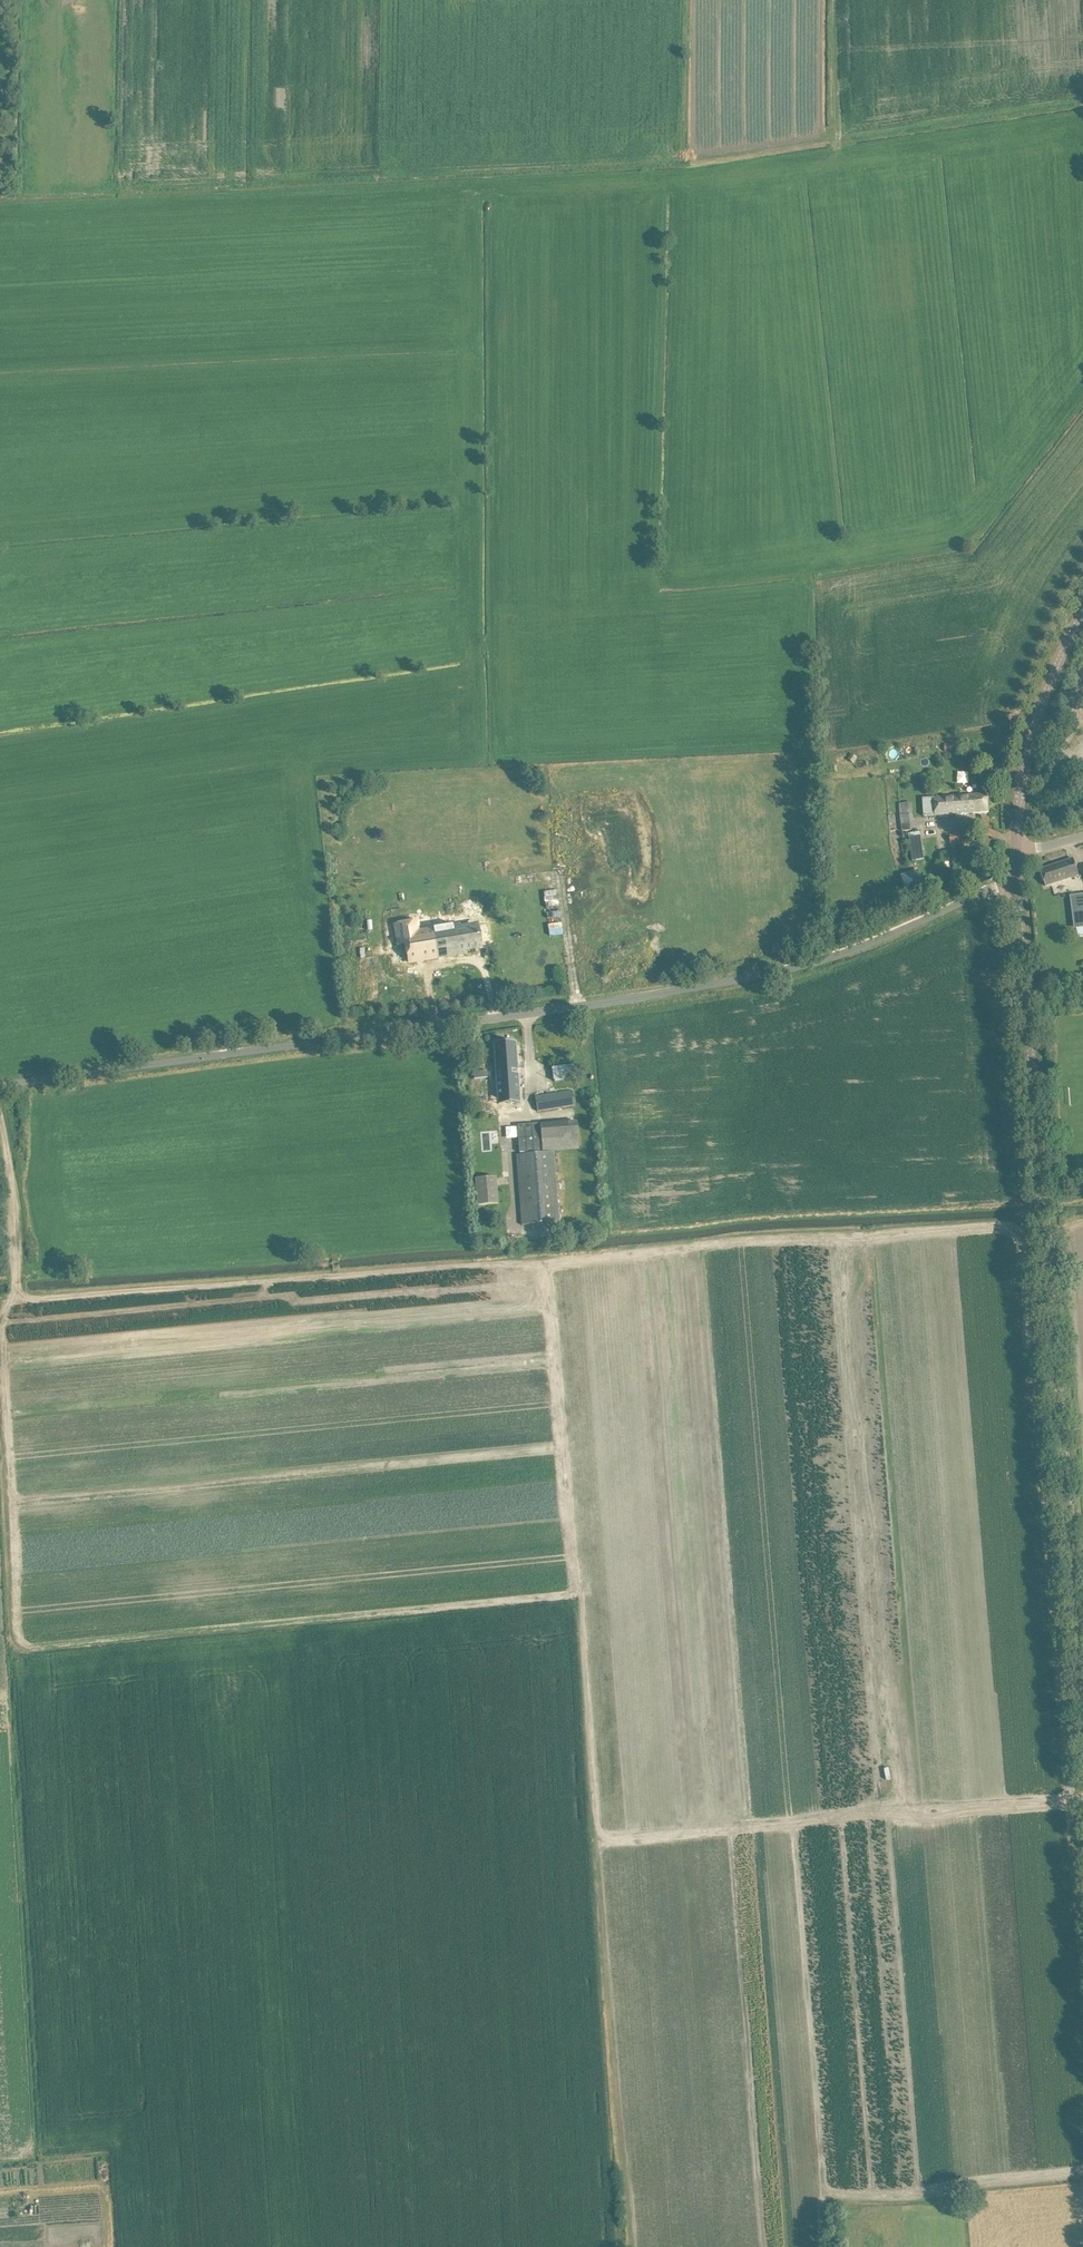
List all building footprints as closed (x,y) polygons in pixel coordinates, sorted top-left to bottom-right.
[(924,816),(988,812),(987,794),(923,799),(924,816)] [(911,803),(900,804),(904,831),(915,830),(911,803)] [(925,859),(921,832),(908,834),(913,861),(925,859)] [(969,841),(968,833),(947,835),(947,839),(950,838),(951,843),(969,841)] [(940,851),(942,862),(959,860),(958,849),(940,851)] [(1040,870),(1046,886),(1079,875),(1073,859),(1040,870)] [(923,888),(924,873),(906,872),(906,888),(923,888)] [(560,889),(546,891),(548,903),(562,901),(560,889)] [(1080,895),(1071,896),(1075,928),(1082,927),(1082,920),(1080,895)] [(409,922),(394,925),(397,945),(405,944),(408,963),(436,958),(435,954),(479,946),(476,925),(455,929),(454,925),(411,932),(409,922)] [(461,976),(448,977),(448,984),(462,983),(461,976)] [(498,1098),(499,1098),(499,1097),(508,1097),(509,1102),(508,1102),(508,1103),(519,1102),(515,1056),(514,1056),(513,1043),(496,1044),(497,1057),(495,1057),(498,1098)] [(577,1064),(553,1066),(555,1080),(578,1078),(577,1064)] [(473,1072),(474,1078),(487,1077),(486,1070),(473,1072)] [(574,1105),(572,1091),(535,1097),(537,1111),(574,1105)] [(577,1119),(541,1121),(543,1150),(579,1150),(577,1119)] [(538,1122),(518,1124),(520,1151),(540,1150),(538,1122)] [(516,1154),(517,1166),(521,1225),(558,1222),(553,1152),(516,1154)] [(481,1205),(503,1202),(500,1175),(479,1177),(481,1205)]
